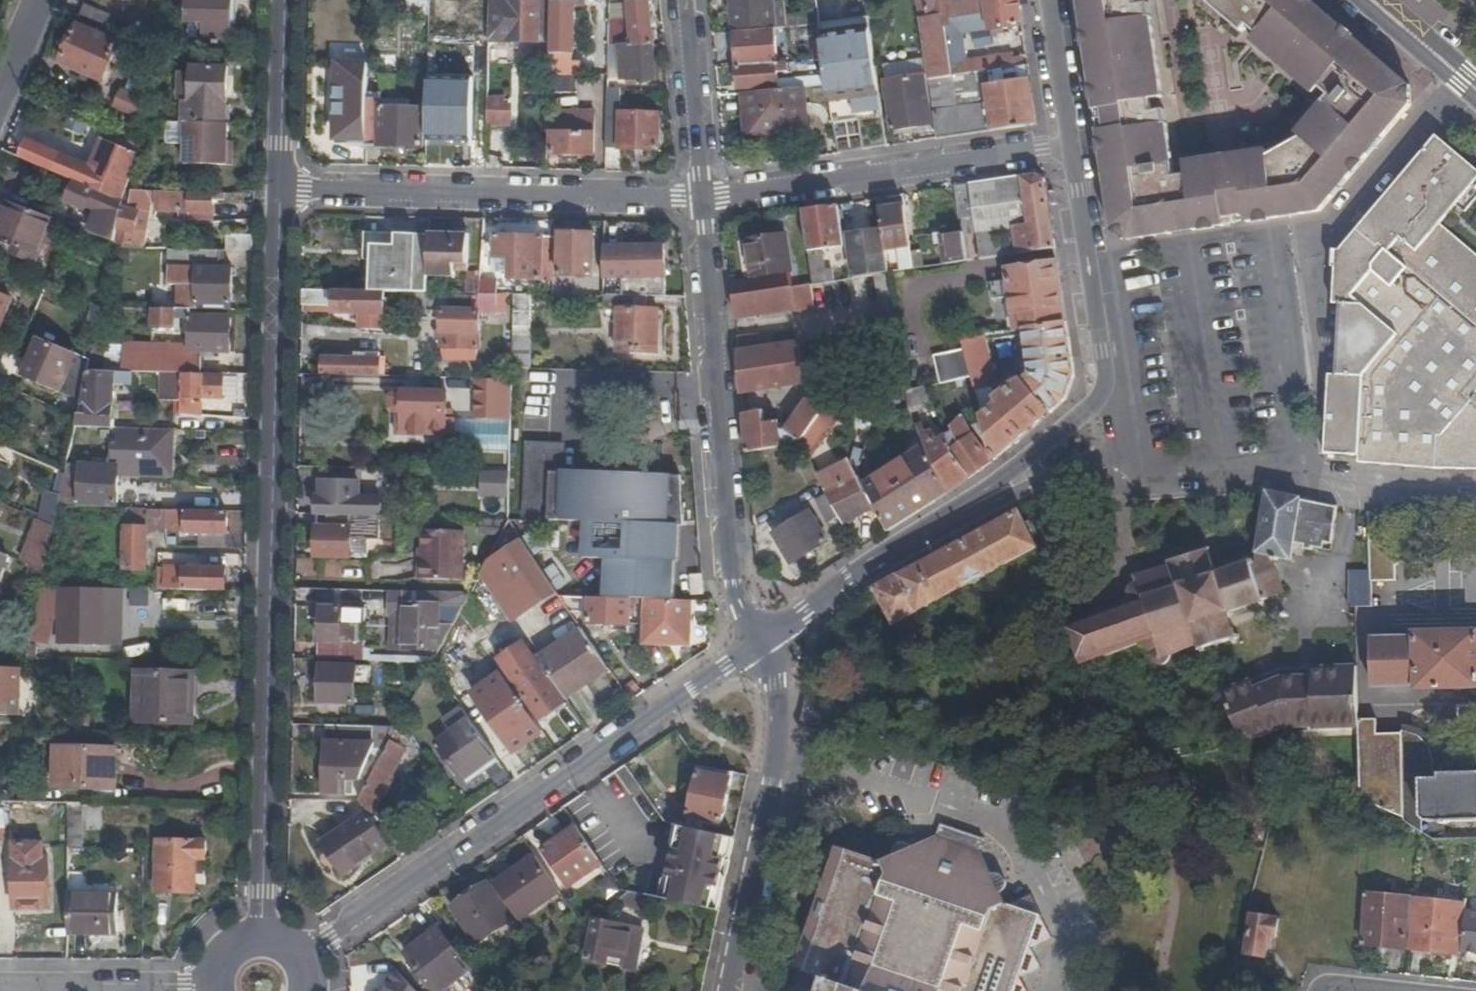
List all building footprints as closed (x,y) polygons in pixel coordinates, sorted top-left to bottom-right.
[(189,14),(191,14),(207,14),(206,40),(206,42),(232,42),(234,0),(189,0),(189,14)] [(406,14),(429,15),(429,0),(406,0),(406,14)] [(489,0),(432,0),(431,10),(456,11),(456,16),(489,17),(489,0)] [(489,17),(488,41),(538,42),(539,0),(489,0),(489,17)] [(538,42),(548,42),(549,0),(539,0),(538,42)] [(583,0),(549,0),(553,0),(551,53),(573,54),(575,6),(583,6),(583,0)] [(610,0),(596,0),(596,23),(609,24),(609,16),(610,0)] [(772,0),(731,0),(733,29),(774,26),(772,0)] [(925,61),(948,58),(942,17),(927,19),(924,0),(916,0),(925,61)] [(1027,66),(1025,56),(1013,57),(1013,54),(991,57),(989,42),(983,43),(982,32),(963,35),(962,24),(988,20),(990,30),(1021,26),(1017,0),(924,0),(927,19),(942,17),(948,58),(925,61),(928,80),(950,77),(951,77),(963,75),(999,69),(1027,66)] [(1245,220),(1237,152),(1224,153),(1211,155),(1218,215),(1178,221),(1166,222),(1130,228),(1118,221),(1105,130),(1103,117),(1097,72),(1090,22),(1088,10),(1086,0),(1080,0),(1091,72),(1113,226),(1129,236),(1140,235),(1187,228),(1231,222),(1245,220)] [(1088,10),(1094,9),(1096,21),(1090,22),(1097,72),(1103,117),(1109,116),(1111,129),(1105,130),(1118,221),(1130,228),(1166,222),(1165,216),(1177,214),(1178,221),(1218,215),(1211,155),(1183,159),(1185,170),(1172,172),(1163,105),(1151,108),(1149,95),(1161,93),(1147,0),(1145,0),(1135,1),(1135,0),(1086,0),(1088,10)] [(1407,81),(1401,75),(1382,95),(1360,76),(1378,56),(1351,32),(1319,5),(1313,0),(1205,0),(1241,31),(1247,24),(1256,33),(1251,39),(1313,92),(1318,85),(1328,94),(1323,100),(1296,132),(1303,139),(1299,141),(1294,138),(1271,151),(1272,156),(1267,158),(1266,148),(1237,152),(1245,220),(1320,210),(1410,100),(1407,81)] [(632,44),(619,45),(621,80),(655,81),(650,3),(629,4),(630,16),(625,17),(625,22),(630,22),(632,44)] [(109,15),(86,5),(81,17),(104,27),(109,15)] [(785,28),(819,25),(819,24),(818,18),(817,13),(784,16),(785,28)] [(207,14),(191,14),(191,39),(206,40),(207,14)] [(487,40),(488,17),(471,16),(470,40),(487,40)] [(863,117),(868,149),(887,146),(868,16),(819,24),(819,25),(824,60),(826,77),(827,85),(833,123),(858,119),(856,110),(862,110),(863,117)] [(1247,24),(1241,31),(1251,39),(1256,33),(1247,24)] [(119,42),(78,25),(62,62),(103,80),(119,42)] [(774,29),(734,32),(737,67),(739,89),(778,86),(779,86),(778,81),(777,72),(787,71),(787,63),(777,64),(774,29)] [(1382,95),(1401,75),(1378,56),(1360,76),(1382,95)] [(580,63),(548,62),(547,74),(579,75),(580,63)] [(367,98),(368,65),(338,64),(336,139),(350,139),(366,139),(367,98)] [(184,121),(225,122),(226,123),(226,100),(220,100),(220,88),(227,88),(227,66),(192,65),(192,71),(191,100),(184,99),(184,121)] [(933,113),(936,139),(1035,125),(1027,66),(999,69),(1001,83),(984,85),(986,98),(977,99),(978,107),(968,108),(933,113)] [(184,94),(184,99),(191,100),(192,71),(182,71),(181,94),(184,94)] [(575,93),(575,76),(553,75),(553,92),(575,93)] [(885,80),(887,94),(927,88),(924,75),(885,80)] [(929,92),(933,113),(968,108),(963,75),(951,77),(950,77),(952,89),(929,92)] [(805,87),(827,85),(826,77),(805,79),(805,87)] [(950,77),(928,80),(929,92),(952,89),(950,77)] [(780,90),(804,87),(805,87),(805,79),(778,81),(779,86),(778,86),(780,90)] [(431,81),(429,143),(477,144),(479,82),(431,81)] [(132,82),(127,92),(143,99),(147,88),(132,82)] [(1313,92),(1323,100),(1328,94),(1318,85),(1313,92)] [(780,90),(743,93),(749,140),(808,133),(804,87),(780,90)] [(887,94),(890,117),(895,115),(896,122),(891,123),(892,130),(931,124),(927,88),(887,94)] [(619,114),(619,90),(607,89),(606,150),(658,151),(659,114),(619,114)] [(143,99),(127,92),(123,90),(115,106),(137,116),(144,100),(143,99)] [(384,98),(367,98),(366,139),(366,145),(422,147),(423,109),(384,107),(384,98)] [(487,98),(486,127),(509,127),(510,111),(504,111),(504,98),(487,98)] [(547,112),(546,133),(552,133),(551,155),(593,156),(594,113),(547,112)] [(1103,117),(1105,130),(1111,129),(1109,116),(1103,117)] [(182,121),(168,121),(168,142),(181,143),(182,121)] [(182,121),(181,143),(180,158),(229,159),(230,134),(224,134),(225,122),(184,121),(182,121)] [(1337,346),(1336,372),(1329,372),(1325,452),(1362,455),(1361,460),(1446,468),(1475,469),(1475,254),(1444,228),(1460,209),(1469,217),(1475,209),(1475,167),(1437,134),(1335,248),(1334,251),(1332,304),(1339,305),(1338,333),(1323,332),(1322,345),(1337,346)] [(102,140),(84,184),(93,189),(124,202),(127,189),(130,180),(137,155),(102,140)] [(28,144),(22,158),(71,179),(74,171),(57,163),(59,157),(28,144)] [(969,185),(974,218),(980,259),(990,258),(986,232),(1013,227),(1015,238),(1016,238),(1018,254),(1054,249),(1044,181),(1037,175),(969,185)] [(84,230),(115,242),(115,241),(124,202),(93,189),(84,184),(75,181),(65,202),(84,210),(86,207),(97,212),(93,222),(89,220),(84,230)] [(958,220),(961,220),(974,218),(969,185),(954,187),(958,220)] [(942,248),(944,264),(967,261),(961,220),(958,220),(954,187),(914,193),(918,226),(938,223),(950,221),(952,234),(941,236),(940,234),(939,234),(934,235),(935,245),(942,245),(942,248)] [(124,202),(115,241),(143,244),(150,199),(145,199),(145,190),(127,189),(124,202)] [(169,190),(163,190),(160,218),(170,218),(171,202),(168,202),(169,190)] [(213,192),(180,190),(179,215),(212,216),(213,192)] [(8,200),(0,221),(0,241),(14,247),(11,253),(34,262),(52,217),(8,200)] [(802,209),(813,285),(836,281),(835,272),(824,273),(821,250),(843,247),(837,204),(802,209)] [(879,211),(882,230),(885,250),(904,248),(906,271),(913,270),(910,250),(904,207),(879,211)] [(1166,222),(1178,221),(1177,214),(1165,216),(1166,222)] [(938,223),(939,234),(940,234),(941,236),(952,234),(950,221),(938,223)] [(847,236),(854,279),(876,275),(888,273),(885,250),(882,230),(847,236)] [(387,247),(388,234),(364,233),(363,261),(372,261),(372,246),(387,247)] [(429,235),(427,293),(442,293),(443,276),(454,277),(454,262),(468,263),(468,235),(429,233),(429,235)] [(227,249),(253,250),(253,235),(227,234),(227,249)] [(385,291),(410,292),(427,293),(429,235),(388,234),(387,247),(372,246),(372,261),(372,291),(385,291)] [(594,234),(559,234),(559,276),(593,276),(594,234)] [(734,280),(736,297),(763,293),(760,275),(790,271),(785,234),(748,240),(754,277),(734,280)] [(542,253),(543,237),(496,235),(495,257),(515,258),(514,280),(541,281),(542,253)] [(553,253),(553,238),(543,237),(542,253),(553,253)] [(663,245),(604,247),(602,279),(665,275),(663,245)] [(215,248),(197,248),(197,267),(168,267),(167,283),(197,284),(196,309),(230,310),(232,267),(214,267),(215,248)] [(910,250),(913,270),(915,269),(922,268),(919,248),(910,250)] [(1023,329),(1065,322),(1056,262),(1007,270),(1008,281),(990,283),(992,300),(1011,298),(1015,330),(1023,329)] [(466,280),(466,293),(478,293),(479,281),(479,271),(468,271),(467,280),(466,280)] [(479,281),(478,293),(496,294),(496,281),(479,281)] [(736,297),(737,318),(816,307),(813,285),(763,293),(736,297)] [(301,290),(301,305),(328,305),(329,290),(301,290)] [(369,314),(369,329),(383,331),(385,291),(372,291),(336,290),(335,313),(362,314),(369,314)] [(11,299),(0,294),(0,325),(11,299)] [(513,294),(512,369),(521,369),(529,369),(531,295),(513,294)] [(441,347),(442,347),(442,357),(475,359),(475,348),(477,348),(478,311),(471,311),(472,297),(446,296),(446,311),(442,310),(441,331),(435,331),(434,336),(441,336),(441,347)] [(647,310),(648,297),(606,297),(605,309),(617,309),(616,352),(657,353),(659,310),(647,310)] [(120,371),(132,371),(161,372),(181,373),(201,373),(202,350),(229,351),(230,317),(192,317),(193,309),(153,308),(152,326),(174,328),(175,318),(191,318),(190,347),(122,345),(120,371)] [(362,314),(361,329),(369,329),(369,314),(362,314)] [(983,422),(992,461),(1064,400),(1072,376),(1065,322),(1023,329),(1029,367),(1028,375),(1022,381),(1016,383),(1011,377),(1000,386),(1005,392),(994,401),(997,404),(981,417),(983,422)] [(739,338),(743,393),(804,383),(799,343),(761,348),(759,335),(739,338)] [(964,349),(971,376),(976,396),(977,398),(992,395),(990,387),(996,386),(983,335),(962,338),(964,349)] [(75,353),(39,337),(22,376),(59,392),(75,353)] [(92,344),(87,370),(99,371),(104,347),(92,344)] [(933,356),(939,384),(971,376),(964,349),(933,356)] [(324,357),(323,375),(378,376),(379,353),(354,353),(354,358),(324,357)] [(76,417),(75,426),(112,427),(113,385),(131,385),(132,371),(120,371),(99,371),(87,370),(80,401),(76,417)] [(181,373),(161,372),(161,400),(181,401),(181,373)] [(185,396),(221,397),(221,376),(186,375),(185,396)] [(221,397),(249,398),(249,377),(221,376),(221,397)] [(511,379),(483,379),(482,416),(510,417),(511,379)] [(906,391),(908,405),(929,400),(924,387),(906,391)] [(411,435),(424,435),(424,432),(445,432),(447,392),(403,391),(403,396),(401,396),(398,399),(398,406),(400,409),(402,409),(402,429),(411,429),(411,435)] [(748,453),(801,444),(810,431),(822,414),(819,399),(806,401),(785,431),(779,429),(779,422),(764,423),(763,411),(745,414),(748,453)] [(180,414),(191,415),(192,401),(181,401),(180,414)] [(810,431),(801,444),(804,451),(808,457),(837,414),(822,414),(810,431)] [(454,450),(509,452),(509,447),(510,421),(455,419),(454,450)] [(951,450),(968,479),(992,461),(983,422),(945,435),(951,450)] [(937,473),(949,493),(968,479),(951,450),(945,435),(944,435),(935,440),(931,431),(925,434),(921,425),(916,428),(925,446),(937,473)] [(75,426),(71,443),(113,444),(114,427),(112,427),(75,426)] [(172,429),(119,427),(117,474),(170,475),(172,429)] [(566,441),(527,439),(523,513),(561,516),(564,466),(566,441)] [(861,486),(872,506),(873,507),(887,531),(949,493),(937,473),(925,446),(861,486)] [(63,477),(57,507),(80,507),(80,504),(117,505),(117,500),(125,501),(126,488),(117,487),(118,466),(112,466),(112,457),(90,457),(89,466),(81,466),(80,478),(63,477)] [(848,459),(817,475),(826,490),(855,474),(848,459)] [(681,472),(564,466),(561,516),(561,523),(585,525),(584,557),(608,558),(606,594),(681,597),(685,522),(681,472)] [(508,471),(481,470),(480,496),(507,497),(508,471)] [(855,474),(826,490),(828,494),(837,510),(843,522),(869,507),(872,506),(855,474)] [(316,515),(358,516),(358,483),(317,482),(316,515)] [(1337,506),(1268,491),(1257,551),(1249,550),(1252,559),(1252,560),(1250,561),(1264,600),(1268,598),(1268,597),(1282,591),(1269,556),(1273,557),(1272,559),(1277,560),(1277,558),(1291,560),(1294,542),(1304,544),(1303,548),(1312,550),(1314,541),(1332,544),(1337,506)] [(837,510),(828,494),(817,499),(826,516),(837,510)] [(147,509),(126,509),(124,568),(145,569),(147,509)] [(226,511),(166,509),(165,531),(186,531),(186,532),(200,532),(207,533),(226,534),(226,511)] [(1021,511),(876,590),(895,625),(1040,547),(1021,511)] [(790,515),(794,522),(774,534),(791,563),(826,541),(809,512),(799,519),(795,512),(790,515)] [(1385,530),(1385,516),(1368,512),(1369,572),(1369,580),(1393,580),(1393,563),(1387,564),(1387,556),(1392,557),(1392,531),(1385,530)] [(18,561),(43,572),(53,526),(34,518),(18,561)] [(329,528),(351,529),(351,519),(329,518),(329,528)] [(497,522),(483,522),(483,530),(497,535),(497,522)] [(379,529),(351,529),(329,528),(316,528),(315,558),(367,559),(368,541),(379,541),(379,529)] [(421,532),(420,561),(419,581),(458,581),(460,532),(421,532)] [(521,541),(496,558),(530,609),(556,591),(521,541)] [(1130,603),(1068,626),(1083,666),(1143,643),(1144,646),(1145,649),(1147,650),(1149,652),(1152,654),(1155,655),(1154,656),(1154,659),(1154,663),(1156,665),(1159,667),(1162,668),(1165,667),(1168,665),(1169,664),(1170,662),(1171,660),(1171,658),(1200,646),(1202,652),(1207,650),(1236,640),(1228,614),(1264,600),(1250,561),(1216,575),(1207,551),(1171,563),(1172,568),(1136,577),(1138,583),(1136,585),(1135,586),(1133,587),(1131,590),(1130,593),(1129,596),(1129,599),(1130,602),(1130,603)] [(0,554),(0,577),(9,557),(0,554)] [(298,576),(317,577),(317,559),(299,558),(298,576)] [(484,565),(480,573),(513,621),(530,609),(496,558),(484,565)] [(419,581),(420,561),(412,562),(411,581),(419,581)] [(164,590),(224,591),(225,569),(185,567),(185,569),(165,568),(164,590)] [(1349,607),(1370,607),(1369,580),(1369,572),(1348,571),(1349,607)] [(94,589),(63,588),(62,632),(93,633),(94,614),(94,589)] [(131,606),(150,606),(150,590),(130,591),(131,606)] [(392,605),(428,606),(429,596),(392,595),(392,605)] [(635,600),(590,598),(589,623),(612,624),(612,631),(627,633),(627,625),(628,625),(629,605),(635,605),(635,600)] [(689,636),(690,601),(687,601),(657,600),(646,600),(644,644),(663,644),(663,646),(689,646),(689,642),(685,642),(684,636),(689,636)] [(438,606),(428,606),(392,605),(391,649),(437,650),(438,606)] [(320,608),(318,660),(364,661),(364,643),(345,642),(345,626),(364,626),(365,610),(320,608)] [(93,633),(93,637),(109,638),(110,615),(94,614),(93,633)] [(582,631),(539,660),(561,693),(605,665),(582,631)] [(93,633),(62,632),(61,641),(93,642),(93,637),(93,633)] [(1416,634),(1416,639),(1371,639),(1371,686),(1416,686),(1416,689),(1475,688),(1475,632),(1416,634)] [(522,642),(498,658),(536,717),(561,700),(522,642)] [(605,665),(561,693),(565,699),(609,670),(605,665)] [(370,668),(319,666),(318,703),(353,705),(354,684),(370,684),(370,668)] [(17,715),(18,677),(18,668),(0,668),(0,715),(17,715)] [(1223,692),(1232,715),(1244,748),(1286,732),(1302,732),(1301,726),(1315,726),(1315,731),(1316,734),(1359,733),(1359,720),(1358,668),(1311,669),(1312,678),(1283,680),(1255,689),(1252,682),(1223,692)] [(1282,670),(1252,682),(1255,689),(1283,680),(1312,678),(1311,669),(1282,670)] [(188,705),(190,673),(137,672),(136,722),(191,723),(191,705),(188,705)] [(18,677),(17,715),(32,710),(32,677),(18,677)] [(561,700),(536,717),(541,723),(565,707),(561,700)] [(496,756),(469,719),(436,742),(462,779),(496,756)] [(1359,733),(1361,800),(1370,804),(1405,819),(1401,734),(1377,735),(1376,720),(1359,720),(1359,733)] [(372,727),(326,725),(324,792),(343,793),(344,793),(345,779),(354,779),(361,779),(376,740),(372,740),(372,727)] [(358,800),(359,801),(366,812),(370,817),(372,813),(375,807),(381,796),(383,797),(393,777),(391,776),(405,749),(390,741),(358,800)] [(110,749),(55,748),(54,788),(114,789),(115,769),(110,769),(110,749)] [(735,773),(701,766),(689,821),(705,824),(706,820),(724,823),(735,773)] [(1441,774),(1440,779),(1422,780),(1423,816),(1429,822),(1475,821),(1475,774),(1441,774)] [(345,779),(344,793),(352,793),(354,779),(345,779)] [(81,848),(82,804),(68,803),(68,847),(81,848)] [(343,874),(388,843),(370,817),(366,812),(321,842),(343,874)] [(0,818),(0,850),(14,850),(14,910),(48,910),(49,858),(43,858),(44,845),(34,844),(34,832),(14,832),(15,818),(0,818)] [(542,846),(545,851),(578,828),(575,823),(542,846)] [(1022,978),(1043,967),(1033,948),(1053,937),(1035,898),(1015,906),(1011,905),(1005,891),(1006,890),(1008,889),(1010,887),(1011,884),(1011,881),(1010,878),(1008,876),(1006,874),(1004,873),(1001,873),(999,873),(997,875),(984,850),(986,845),(989,837),(946,823),(942,834),(919,845),(918,846),(917,845),(915,843),(914,842),(911,841),(907,840),(904,842),(902,843),(900,846),(899,849),(899,852),(900,854),(889,859),(887,861),(879,858),(875,857),(870,846),(864,831),(853,837),(827,850),(824,851),(834,873),(819,913),(801,962),(806,964),(807,966),(818,990),(1029,990),(1022,978)] [(663,900),(721,912),(726,888),(715,886),(717,873),(728,876),(736,839),(678,827),(670,864),(675,865),(689,868),(687,881),(672,878),(668,877),(663,900)] [(590,880),(606,868),(578,828),(545,851),(567,882),(583,871),(590,880)] [(203,860),(204,842),(157,840),(155,892),(193,894),(194,859),(203,860)] [(497,886),(520,922),(562,893),(538,858),(497,886)] [(675,865),(672,878),(687,881),(689,868),(675,865)] [(715,886),(726,888),(728,876),(717,873),(715,886)] [(490,884),(454,908),(479,945),(515,920),(490,884)] [(118,894),(68,894),(68,936),(117,936),(118,894)] [(1299,896),(1281,894),(1280,904),(1296,907),(1299,896)] [(1375,910),(1363,909),(1363,922),(1365,922),(1363,945),(1405,948),(1407,926),(1374,923),(1375,910)] [(1466,911),(1462,951),(1475,953),(1475,912),(1466,911)] [(1280,919),(1252,915),(1247,954),(1267,957),(1270,937),(1277,939),(1280,919)] [(1421,919),(1411,918),(1410,927),(1413,927),(1411,948),(1452,953),(1455,932),(1420,927),(1421,919)] [(589,961),(626,968),(633,929),(597,921),(589,961)] [(442,928),(408,952),(438,990),(447,990),(474,971),(442,928)]
